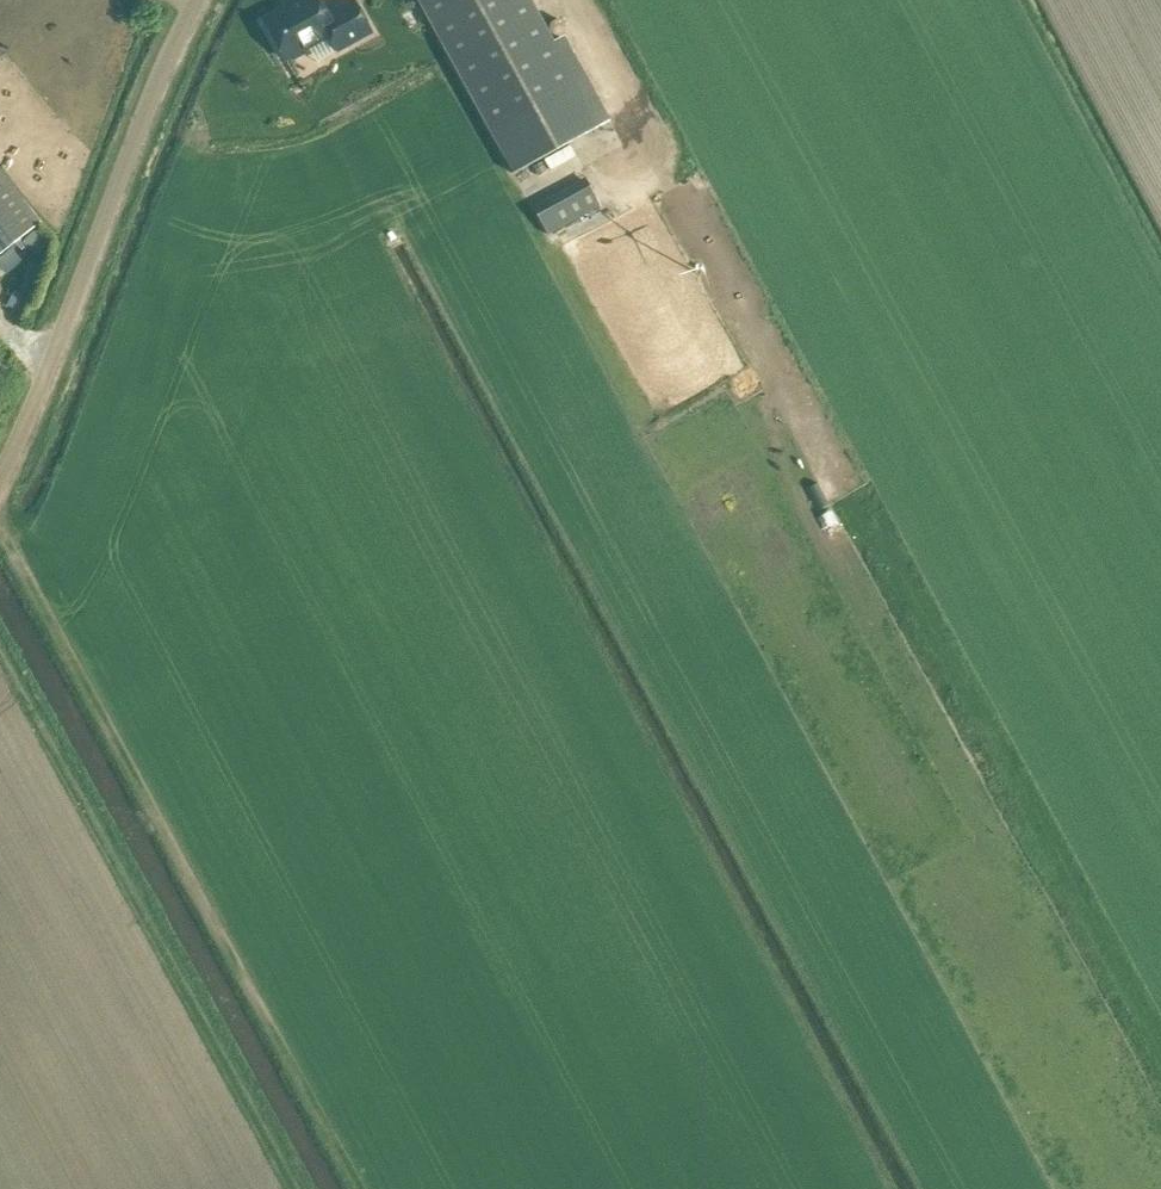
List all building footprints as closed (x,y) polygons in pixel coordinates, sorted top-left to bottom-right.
[(264,23),(284,61),(328,37),(337,53),(371,34),(353,2),(326,17),(317,0),(295,0),(292,2),(294,6),(264,23)] [(528,0),(417,0),(514,176),(599,129),(528,0)] [(40,225),(0,175),(0,257),(40,225)] [(532,208),(547,237),(601,208),(585,179),(532,208)]
